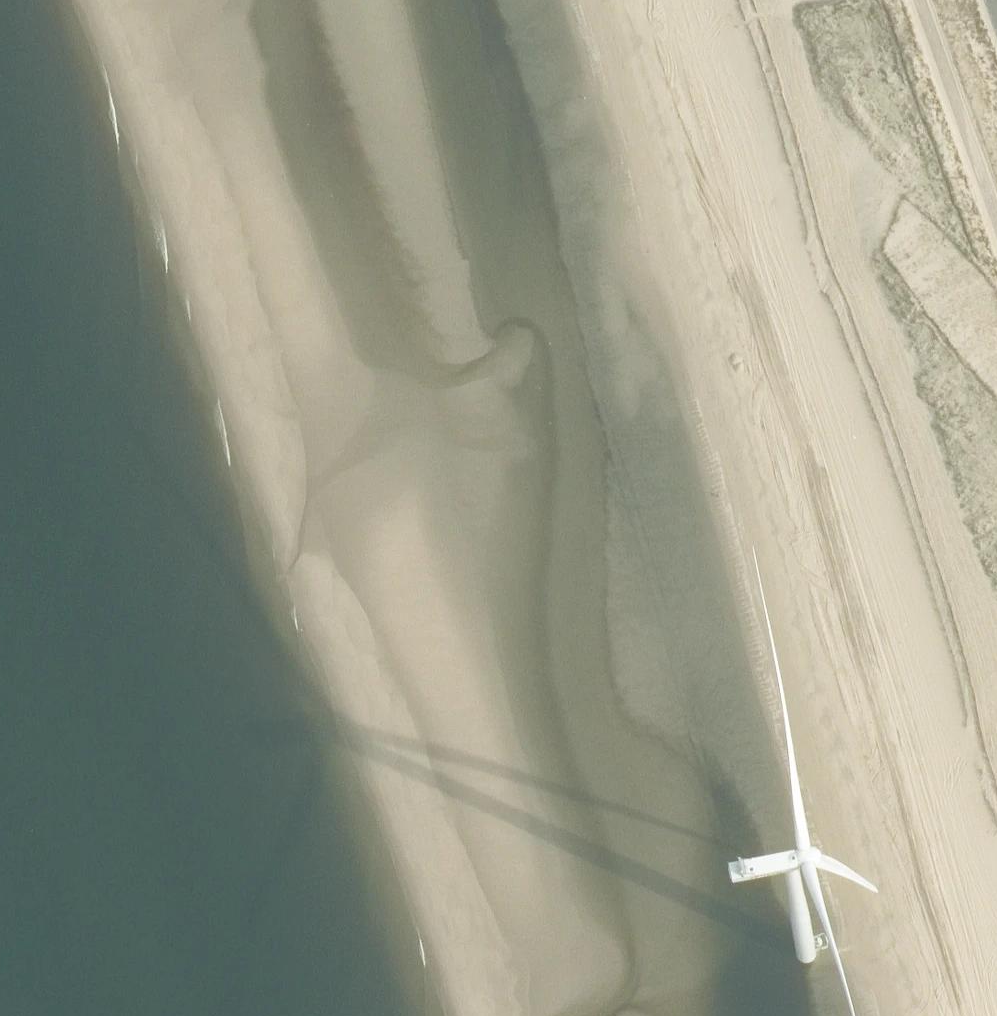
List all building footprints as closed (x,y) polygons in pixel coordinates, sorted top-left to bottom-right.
[(776,947),(776,948),(776,949),(776,951),(776,952),(776,953),(776,954),(776,955),(776,957),(777,958),(777,959),(777,960),(778,961),(778,962),(779,963),(779,964),(780,965),(780,966),(781,967),(781,968),(782,969),(783,970),(784,971),(784,972),(785,973),(786,974),(787,975),(788,976),(789,976),(790,977),(791,978),(792,978),(793,979),(794,979),(795,980),(796,981),(797,981),(798,981),(799,982),(800,982),(801,982),(802,983),(804,983),(805,983),(806,983),(807,983),(808,983),(810,983),(811,983),(812,983),(813,983),(814,983),(815,983),(817,983),(818,983),(819,982),(820,982),(821,981),(822,981),(823,981),(824,980),(826,979),(827,979),(828,978),(829,978),(830,977),(831,976),(832,975),(833,974),(834,973),(835,972),(836,971),(836,970),(837,969),(838,969),(838,967),(839,966),(840,965),(840,964),(841,963),(841,962),(842,961),(842,960),(842,959),(843,958),(843,957),(843,955),(843,954),(843,953),(843,952),(844,951),(844,949),(844,948),(843,947),(843,946),(843,945),(843,944),(843,942),(843,941),(842,940),(842,939),(842,938),(841,937),(841,936),(840,935),(840,934),(839,932),(838,931),(838,930),(837,930),(836,929),(836,928),(835,927),(834,926),(833,925),(832,924),(831,923),(830,922),(829,921),(828,921),(827,920),(826,919),(824,919),(823,918),(822,918),(821,918),(820,917),(819,917),(818,916),(817,916),(815,916),(814,916),(813,916),(812,916),(811,916),(810,915),(808,916),(807,916),(806,916),(805,916),(804,916),(802,916),(801,916),(800,917),(799,917),(798,918),(797,918),(796,918),(795,919),(794,919),(793,920),(792,921),(791,921),(790,922),(789,923),(788,923),(787,924),(786,925),(785,926),(784,927),(784,928),(783,929),(782,930),(781,930),(781,931),(780,932),(780,934),(779,935),(779,936),(778,937),(778,938),(777,939),(777,940),(777,941),(776,942),(776,944),(776,945),(776,946),(776,947)]
